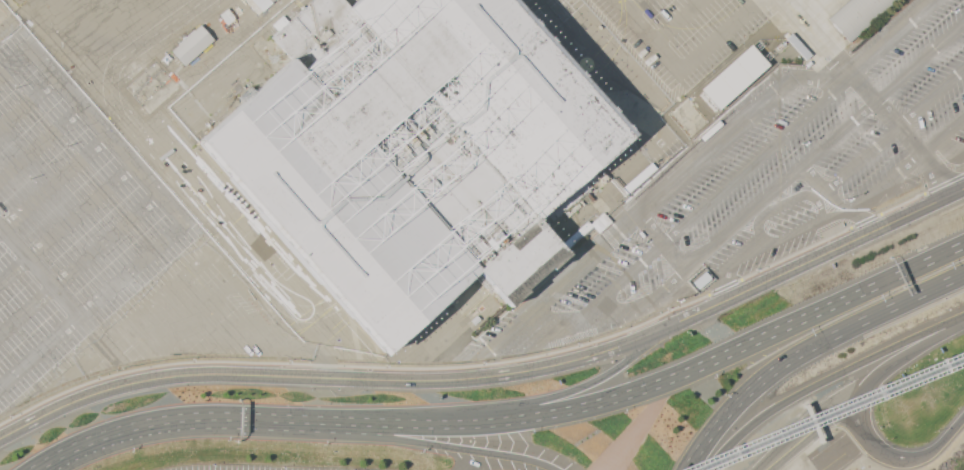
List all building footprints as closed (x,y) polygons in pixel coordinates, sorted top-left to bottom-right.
[(198,146),(361,0),(504,0),(628,142),(539,221),(570,256),(511,309),(480,274),(385,358),(198,146)] [(258,15),(273,0),(244,0),(258,15)] [(816,4),(821,0),(848,0),(828,18),(816,4)] [(829,19),(850,0),(898,0),(850,43),(829,19)] [(213,39),(199,23),(170,50),(184,66),(213,39)] [(750,45),(768,65),(718,110),(700,89),(750,45)]
